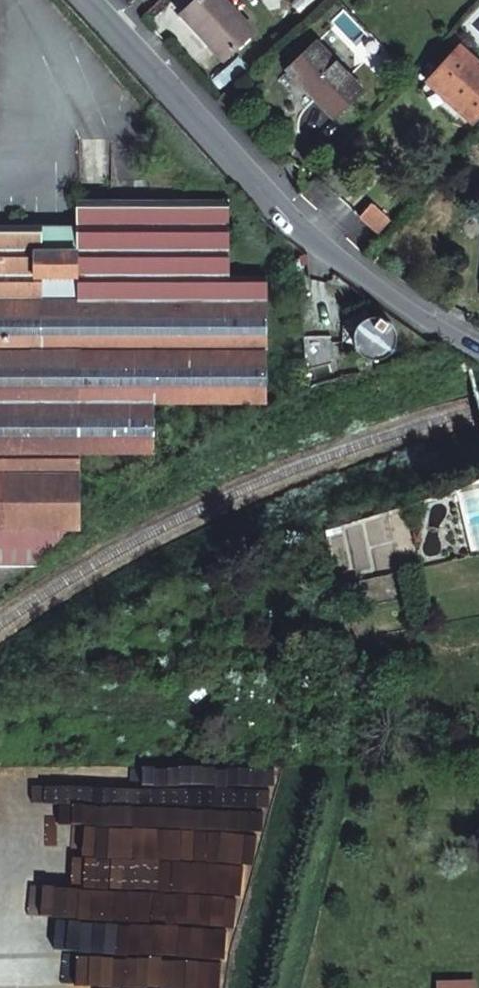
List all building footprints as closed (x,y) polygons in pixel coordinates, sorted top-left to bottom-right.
[(225,0),(197,0),(184,13),(226,56),(253,29),(225,0)] [(350,81),(348,79),(345,76),(362,60),(332,29),(287,71),(294,79),(329,116),(357,89),(350,81)] [(429,80),(420,91),(463,130),(478,113),(478,70),(457,49),(429,80)] [(345,76),(348,79),(350,81),(351,80),(366,66),(362,60),(345,76)] [(77,204),(228,212),(228,199),(77,200),(77,204)] [(55,527),(78,509),(81,508),(81,452),(154,452),(154,402),(264,401),(264,275),(228,275),(228,212),(77,204),(77,250),(41,250),(41,225),(0,225),(0,528),(55,527)] [(369,213),(357,226),(376,243),(387,230),(369,213)] [(355,336),(354,340),(355,342),(357,346),(359,349),(362,352),(366,355),(370,357),(374,358),(378,358),(382,358),(386,356),(390,354),(393,351),(396,347),(398,340),(398,336),(396,327),(393,324),(390,321),(387,319),(383,317),(378,316),(374,316),(370,317),(366,319),(362,321),(359,324),(357,328),(356,332),(355,336)]
